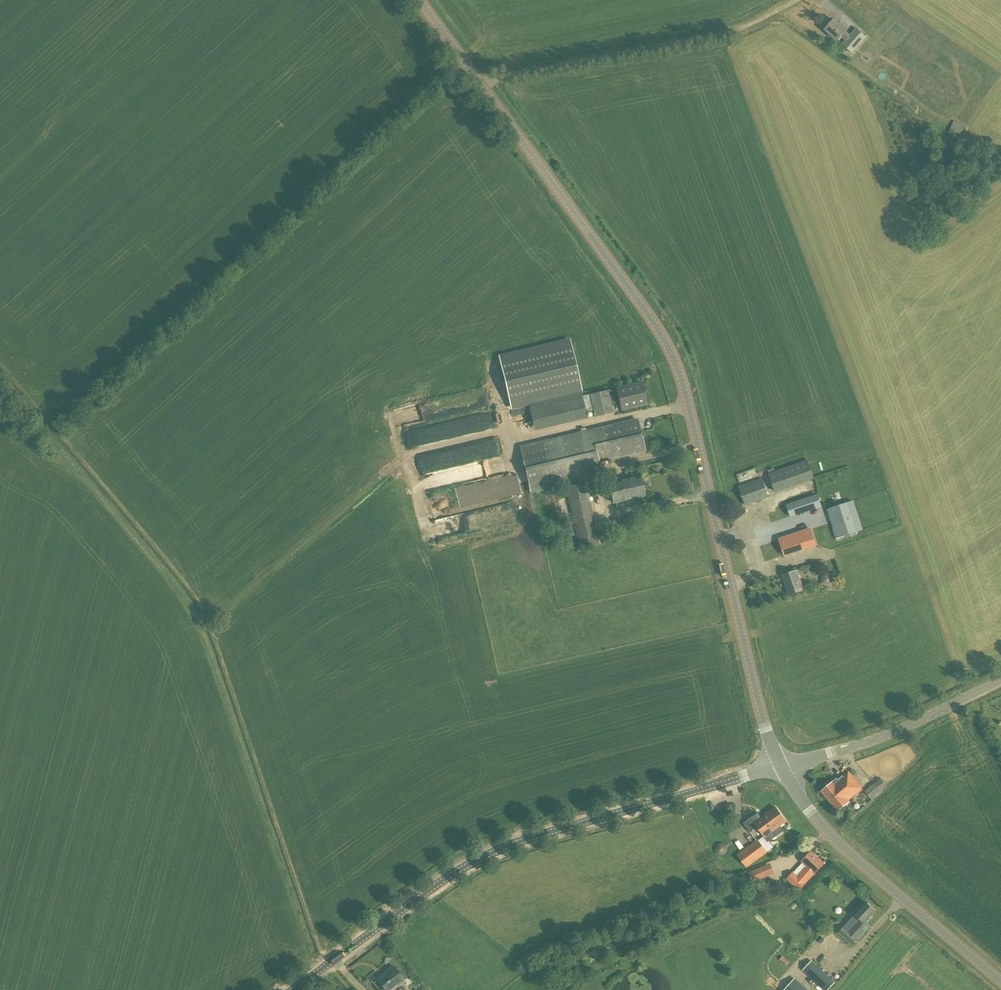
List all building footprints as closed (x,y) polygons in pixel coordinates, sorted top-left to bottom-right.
[(839,25),(834,20),(825,30),(837,40),(840,37),(845,40),(841,44),(852,53),(866,37),(856,28),(850,34),(846,31),(848,28),(841,23),(839,25)] [(962,131),(965,126),(954,121),(948,133),(958,137),(961,131),(962,131)] [(511,408),(528,404),(581,391),(568,338),(499,355),(511,408)] [(647,404),(642,383),(618,388),(618,389),(609,391),(609,389),(589,394),(595,416),(614,412),(613,405),(620,403),(622,410),(631,407),(631,408),(647,404)] [(531,492),(601,476),(598,462),(644,451),(637,420),(521,448),(531,492)] [(500,437),(455,445),(458,462),(503,454),(500,437)] [(768,473),(775,493),(814,479),(808,460),(768,473)] [(518,470),(459,484),(464,506),(523,492),(518,470)] [(613,502),(645,495),(640,475),(608,483),(613,502)] [(580,548),(599,543),(588,494),(602,490),(599,477),(584,480),(585,482),(565,487),(580,548)] [(746,505),(768,496),(762,479),(740,487),(746,505)] [(499,508),(505,522),(521,515),(515,501),(499,508)] [(808,501),(788,507),(791,518),(811,511),(808,501)] [(834,514),(829,516),(838,540),(857,533),(846,505),(832,510),(834,514)] [(560,507),(551,511),(554,519),(563,516),(560,507)] [(556,539),(574,535),(570,516),(561,518),(562,522),(551,524),(554,539),(556,539)] [(802,532),(779,540),(784,556),(807,548),(802,532)] [(821,564),(822,581),(833,581),(832,564),(821,564)] [(789,595),(803,590),(797,570),(782,575),(789,595)] [(862,788),(848,772),(838,780),(836,779),(822,791),(839,810),(849,801),(848,800),(862,788)] [(872,799),(887,786),(881,778),(865,791),(872,799)] [(726,813),(733,812),(731,805),(724,807),(726,813)] [(786,822),(775,807),(761,818),(758,813),(744,824),(750,832),(757,827),(768,842),(783,830),(781,826),(786,822)] [(746,868),(767,852),(758,839),(737,855),(746,868)] [(799,890),(824,863),(811,851),(802,861),(805,867),(797,875),(793,872),(787,879),(799,890)] [(758,882),(775,872),(769,863),(753,872),(758,882)] [(853,945),(869,927),(866,924),(873,917),(870,914),(874,910),(867,903),(856,915),(859,918),(843,935),(853,945)] [(526,960),(537,955),(535,949),(524,954),(526,960)] [(814,980),(822,970),(812,960),(803,970),(814,980)] [(403,980),(393,966),(387,970),(388,971),(378,979),(386,989),(387,989),(398,982),(399,983),(403,980)] [(795,979),(785,989),(808,989),(795,979)]
